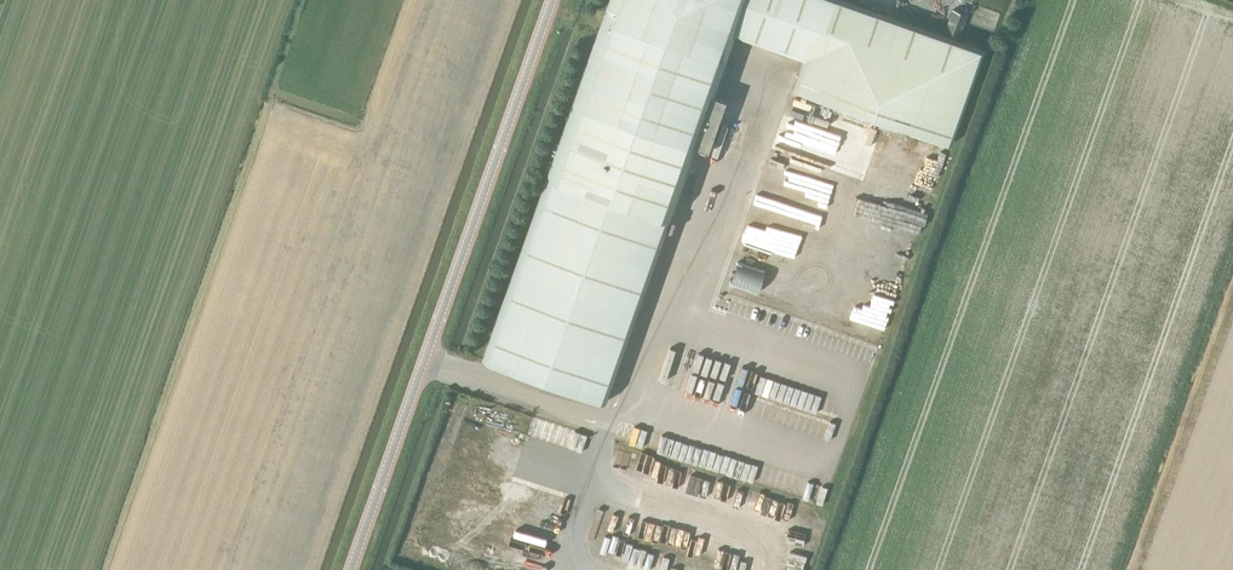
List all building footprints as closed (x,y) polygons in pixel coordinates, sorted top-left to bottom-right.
[(607,5),(631,14),(621,41),(598,32),(482,359),(605,402),(696,146),(708,150),(726,99),(714,95),(735,34),(803,59),(793,88),(951,144),(985,48),(850,0),(609,0),(607,5)] [(945,30),(959,36),(967,15),(953,9),(945,30)] [(609,33),(619,36),(627,14),(617,10),(609,33)] [(869,204),(865,221),(921,234),(925,217),(869,204)] [(815,307),(892,328),(904,284),(905,281),(885,276),(881,288),(898,293),(896,298),(846,284),(845,290),(821,284),(815,307)] [(442,457),(438,471),(454,476),(458,461),(442,457)] [(442,492),(445,482),(431,478),(428,489),(442,492)] [(430,491),(426,505),(442,510),(446,496),(430,491)] [(420,547),(426,548),(428,540),(432,541),(434,533),(423,531),(420,547)] [(453,560),(458,542),(452,540),(447,558),(453,560)] [(482,569),(485,550),(472,548),(469,567),(482,569)] [(505,561),(499,560),(497,569),(503,569),(505,561)]
